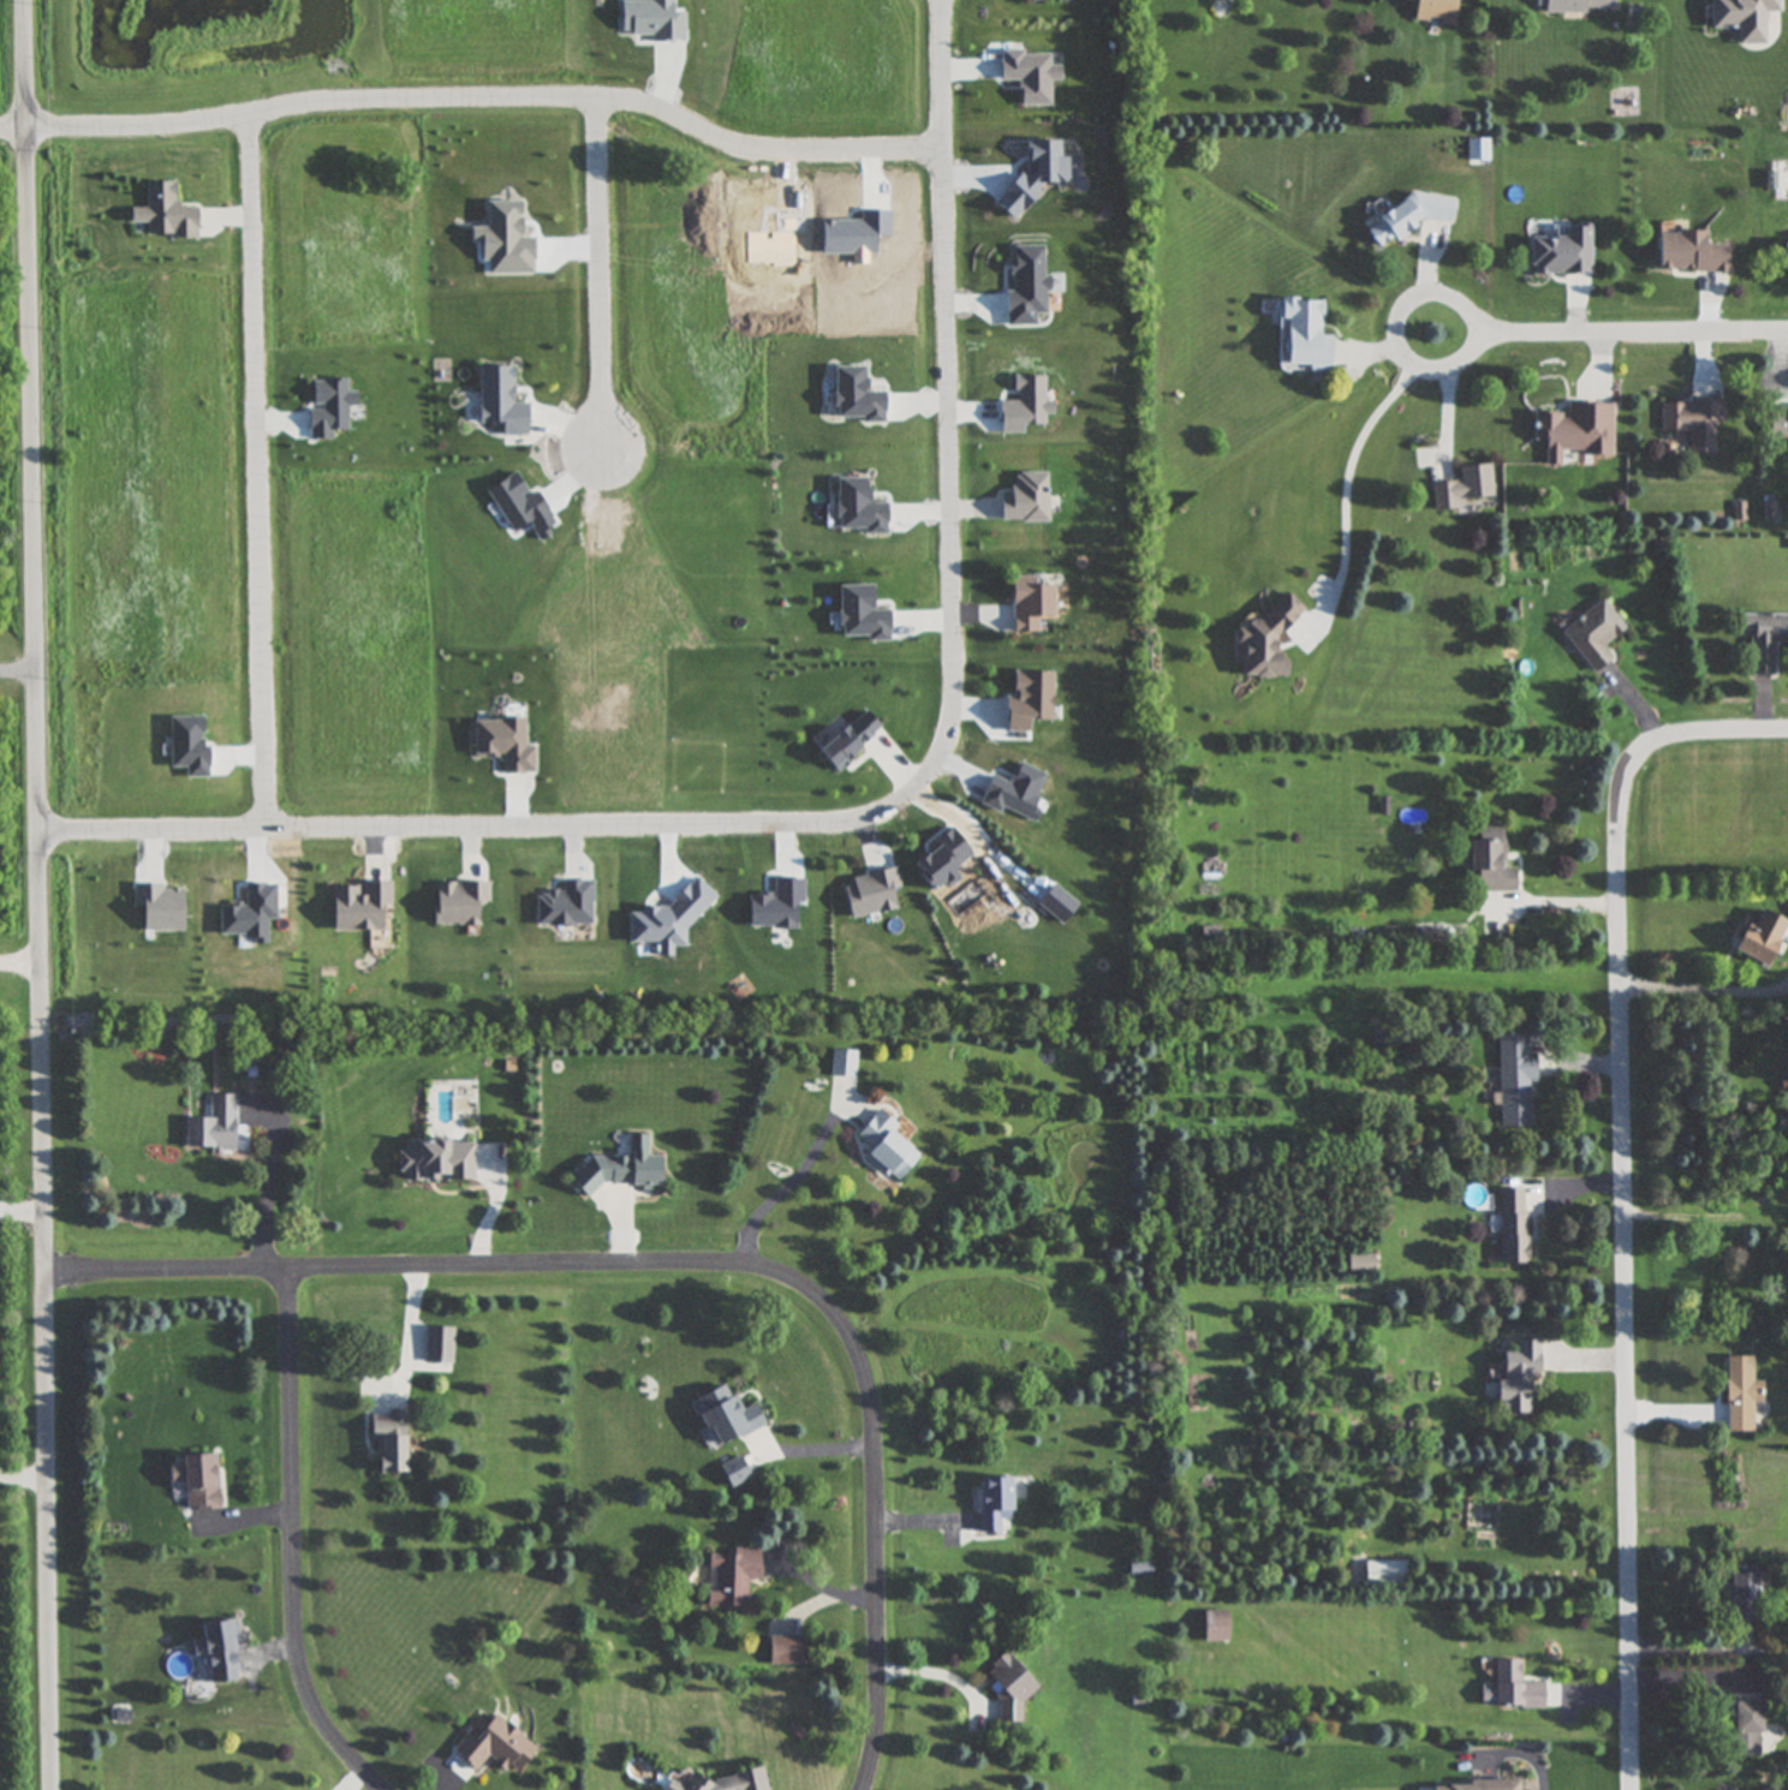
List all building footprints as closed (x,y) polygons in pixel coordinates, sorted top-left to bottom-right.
[(1409,22),(1454,26),(1457,0),(1412,0),(1409,22)] [(1542,5),(1542,12),(1613,11),(1612,0),(1533,0),(1533,5),(1542,5)] [(1776,0),(1708,0),(1707,29),(1736,29),(1736,44),(1763,46),(1764,11),(1776,11),(1776,0)] [(1452,199),(1402,192),(1400,213),(1371,208),(1367,235),(1408,241),(1411,217),(1448,223),(1452,199)] [(1527,237),(1527,274),(1589,274),(1589,225),(1562,225),(1562,237),(1527,237)] [(1727,244),(1704,244),(1704,232),(1656,232),(1656,272),(1727,272),(1727,244)] [(1317,300),(1282,299),(1280,368),(1327,370),(1328,336),(1316,335),(1317,300)] [(1658,400),(1659,431),(1688,431),(1688,453),(1712,453),(1712,420),(1723,420),(1723,400),(1658,400)] [(1543,466),(1558,466),(1558,454),(1609,454),(1610,404),(1566,402),(1566,414),(1532,413),(1532,440),(1543,440),(1543,466)] [(1787,438),(1787,412),(1768,412),(1768,438),(1787,438)] [(1490,497),(1488,465),(1456,466),(1458,482),(1430,484),(1431,512),(1456,509),(1455,500),(1490,497)] [(1045,472),(1011,472),(1011,496),(999,496),(999,521),(1045,521),(1045,472)] [(1012,573),(1035,573),(1035,583),(1054,581),(1055,615),(1038,615),(1038,631),(1013,631),(1012,573)] [(1240,675),(1283,679),(1286,661),(1273,648),(1273,639),(1303,609),(1286,592),(1258,620),(1247,619),(1230,637),(1230,644),(1242,644),(1240,675)] [(1560,632),(1592,674),(1611,660),(1602,646),(1623,630),(1602,601),(1560,632)] [(1750,615),(1750,675),(1772,675),(1772,645),(1787,646),(1787,616),(1750,615)] [(1006,694),(1015,694),(1015,688),(1013,688),(1013,668),(1053,669),(1051,717),(1037,717),(1038,716),(1033,716),(1033,718),(1030,717),(1029,729),(1008,728),(1008,718),(1005,717),(1006,694)] [(810,735),(838,711),(847,722),(866,706),(882,724),(860,742),(863,745),(847,758),(846,756),(835,764),(810,735)] [(1514,867),(1502,867),(1502,824),(1477,824),(1477,840),(1468,840),(1467,872),(1474,872),(1474,891),(1514,893),(1514,867)] [(919,860),(940,842),(936,837),(952,825),(972,851),(952,867),(959,876),(949,884),(944,878),(936,884),(936,883),(932,887),(920,871),(925,867),(919,860)] [(845,885),(856,883),(853,876),(865,872),(864,869),(876,865),(877,869),(895,864),(901,885),(892,888),(896,906),(878,911),(878,908),(852,914),(845,885)] [(475,926),(475,903),(487,903),(487,883),(433,884),(433,926),(475,926)] [(329,887),(329,932),(380,931),(380,907),(389,907),(389,885),(329,887)] [(1784,921),(1759,908),(1748,929),(1741,925),(1730,948),(1763,965),(1784,921)] [(1497,1034),(1500,1127),(1531,1126),(1530,1079),(1534,1079),(1533,1052),(1527,1052),(1526,1033),(1497,1034)] [(853,1075),(853,1049),(828,1049),(828,1075),(853,1075)] [(184,1148),(233,1148),(233,1093),(208,1093),(208,1116),(184,1116),(184,1148)] [(862,1153),(895,1180),(916,1152),(888,1130),(894,1123),(874,1108),(854,1134),(868,1145),(862,1153)] [(645,1134),(625,1133),(625,1156),(574,1154),(574,1193),(588,1193),(588,1182),(655,1183),(655,1153),(644,1153),(645,1134)] [(470,1179),(470,1139),(403,1139),(403,1150),(397,1150),(397,1179),(470,1179)] [(1525,1187),(1498,1187),(1498,1263),(1525,1263),(1525,1187)] [(1372,1271),(1372,1253),(1346,1253),(1346,1271),(1372,1271)] [(422,1325),(422,1362),(451,1362),(451,1325),(422,1325)] [(1528,1414),(1528,1373),(1537,1373),(1537,1339),(1514,1339),(1514,1352),(1501,1352),(1501,1380),(1494,1380),(1494,1401),(1500,1401),(1500,1414),(1528,1414)] [(1751,1354),(1724,1355),(1724,1432),(1752,1432),(1752,1401),(1758,1401),(1757,1382),(1751,1382),(1751,1354)] [(709,1445),(762,1425),(752,1402),(734,1409),(723,1383),(690,1397),(709,1445)] [(369,1472),(401,1472),(401,1408),(382,1408),(382,1413),(369,1413),(369,1472)] [(175,1455),(175,1467),(166,1467),(167,1482),(180,1482),(181,1510),(216,1509),(214,1452),(175,1455)] [(727,1487),(746,1476),(735,1455),(716,1466),(727,1487)] [(999,1532),(999,1518),(1007,1518),(1007,1476),(977,1476),(977,1532),(999,1532)] [(756,1547),(727,1547),(727,1553),(704,1553),(703,1605),(744,1605),(744,1579),(756,1579),(756,1547)] [(1127,1576),(1150,1576),(1150,1562),(1127,1562),(1127,1576)] [(1757,1567),(1728,1567),(1728,1625),(1757,1625),(1757,1567)] [(1202,1642),(1226,1642),(1226,1611),(1202,1611),(1202,1642)] [(237,1681),(234,1621),(193,1622),(195,1654),(205,1654),(207,1682),(237,1681)] [(1020,1722),(1020,1699),(1033,1699),(1033,1675),(1013,1675),(1013,1655),(993,1655),(993,1722),(1020,1722)] [(1479,1706),(1542,1708),(1543,1683),(1519,1682),(1519,1659),(1491,1658),(1490,1684),(1479,1684),(1479,1706)] [(1758,1755),(1759,1702),(1727,1701),(1726,1755),(1758,1755)] [(513,1774),(534,1747),(487,1712),(454,1755),(473,1770),(485,1754),(513,1774)] [(758,1767),(702,1780),(685,1770),(679,1778),(664,1782),(658,1789),(764,1789),(758,1767)] [(1431,1782),(1431,1789),(1518,1789),(1519,1783),(1431,1782)]
